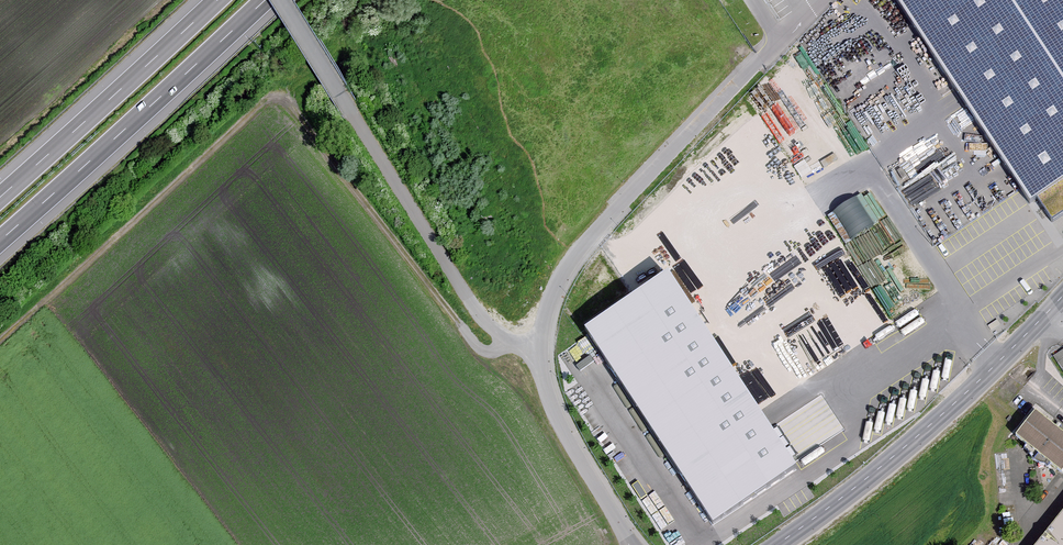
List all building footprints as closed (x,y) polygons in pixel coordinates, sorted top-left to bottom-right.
[(1036,209),(1062,192),(1062,0),(899,0),(1036,209)] [(756,401),(936,290),(870,187),(822,217),(781,156),(648,243),(756,401)] [(666,269),(584,325),(716,518),(797,463),(756,401),(666,269)] [(1032,411),(1015,434),(1062,470),(1062,435),(1032,411)] [(1035,544),(1062,544),(1062,510),(1035,544)]
